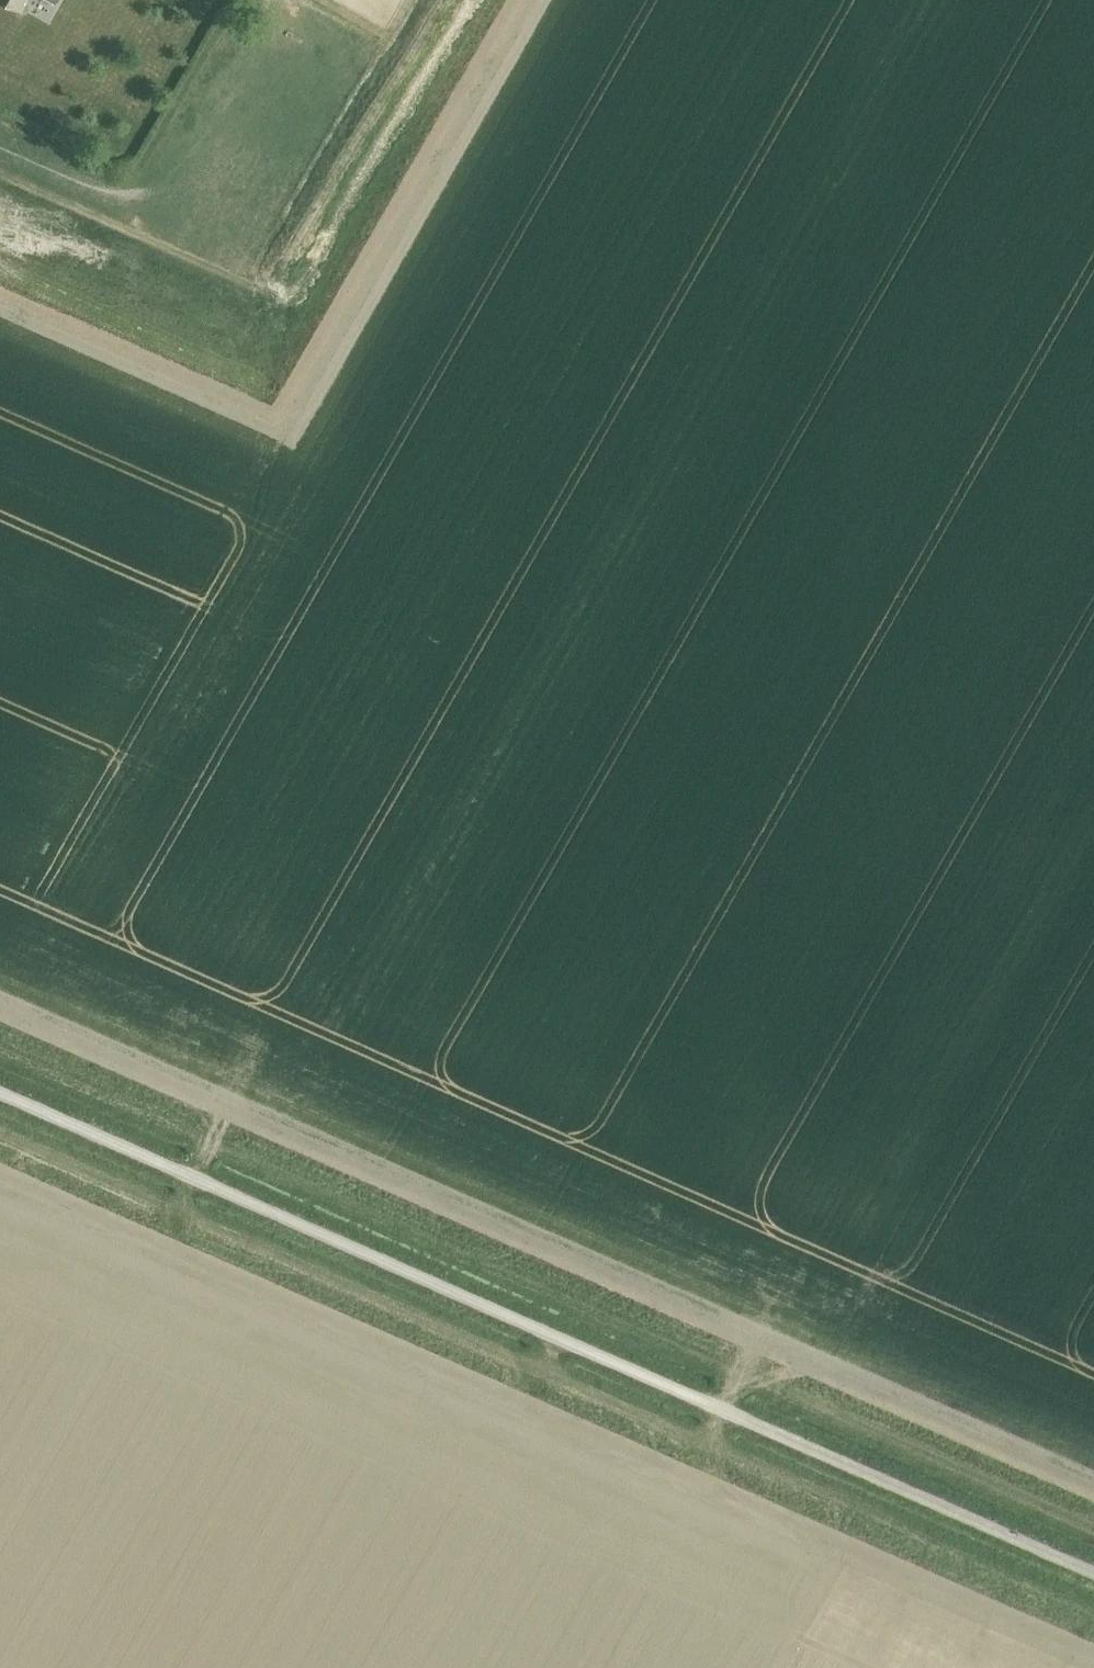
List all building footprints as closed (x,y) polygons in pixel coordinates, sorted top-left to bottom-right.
[(19,9),(24,0),(5,0),(19,9)]
